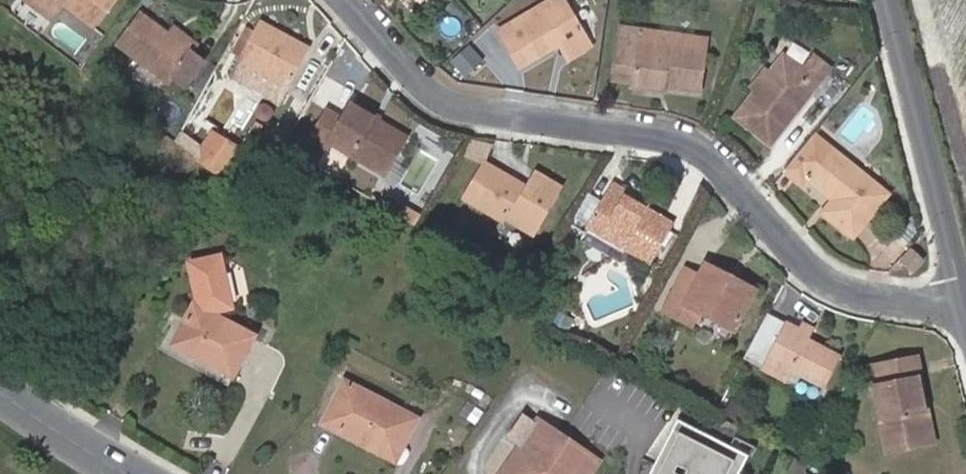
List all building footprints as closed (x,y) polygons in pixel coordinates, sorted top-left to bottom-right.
[(115,0),(24,0),(52,21),(64,6),(93,28),(115,0)] [(588,43),(563,0),(552,0),(499,31),(520,70),(560,46),(566,55),(588,43)] [(191,54),(169,37),(141,15),(118,45),(169,84),(172,79),(185,89),(204,65),(191,54)] [(238,61),(288,88),(309,51),(260,23),(238,61)] [(169,37),(191,54),(198,45),(175,28),(169,37)] [(633,83),(664,87),(699,92),(705,53),(639,42),(640,31),(622,28),(616,71),(634,73),(633,83)] [(588,43),(566,55),(569,61),(591,48),(588,43)] [(769,74),(755,92),(736,118),(771,146),(819,83),(803,71),(783,56),(769,74)] [(288,88),(238,61),(230,75),(280,102),(288,88)] [(803,71),(819,83),(825,75),(809,63),(803,71)] [(634,73),(616,71),(615,81),(633,83),(634,73)] [(755,92),(769,74),(765,71),(752,88),(755,92)] [(664,87),(633,83),(632,90),(663,95),(664,87)] [(351,107),(377,122),(379,118),(353,103),(351,107)] [(343,120),(327,110),(310,140),(326,150),(329,145),(384,177),(406,139),(377,122),(351,107),(343,120)] [(179,135),(175,142),(207,165),(212,159),(179,135)] [(835,198),(832,202),(822,215),(852,240),(887,195),(830,147),(804,178),(825,196),(828,192),(835,198)] [(528,189),(486,165),(465,201),(503,224),(506,220),(533,236),(560,189),(536,174),(528,189)] [(587,227),(620,247),(651,264),(673,226),(648,211),(631,201),(634,197),(613,185),(587,227)] [(828,192),(825,196),(832,202),(835,198),(828,192)] [(631,201),(648,211),(650,207),(634,197),(631,201)] [(620,247),(587,227),(581,241),(612,261),(620,247)] [(913,271),(924,259),(912,249),(902,261),(913,271)] [(195,305),(168,354),(228,387),(254,337),(212,315),(213,312),(230,308),(216,257),(186,265),(199,303),(197,304),(197,306),(195,305)] [(686,307),(699,314),(734,332),(755,292),(705,266),(699,277),(685,270),(663,312),(679,322),(686,307)] [(686,307),(679,322),(691,328),(699,314),(686,307)] [(756,337),(772,346),(784,324),(767,315),(756,337)] [(772,346),(756,337),(744,360),(786,383),(792,372),(824,389),(840,359),(809,342),(815,331),(802,323),(798,331),(784,324),(772,346)] [(926,435),(925,433),(915,379),(921,378),(917,358),(870,368),(885,453),(910,449),(908,438),(926,435)] [(915,379),(925,433),(931,432),(921,378),(915,379)] [(401,435),(408,438),(417,421),(346,383),(324,424),(388,459),(401,435)] [(678,420),(656,462),(649,473),(740,473),(748,458),(678,420)] [(539,467),(559,436),(536,421),(516,452),(539,467)] [(931,432),(925,433),(926,435),(908,438),(910,449),(932,444),(931,432)] [(401,435),(388,459),(395,463),(408,438),(401,435)] [(596,460),(559,436),(539,467),(516,452),(514,454),(502,473),(588,473),(596,460)]
